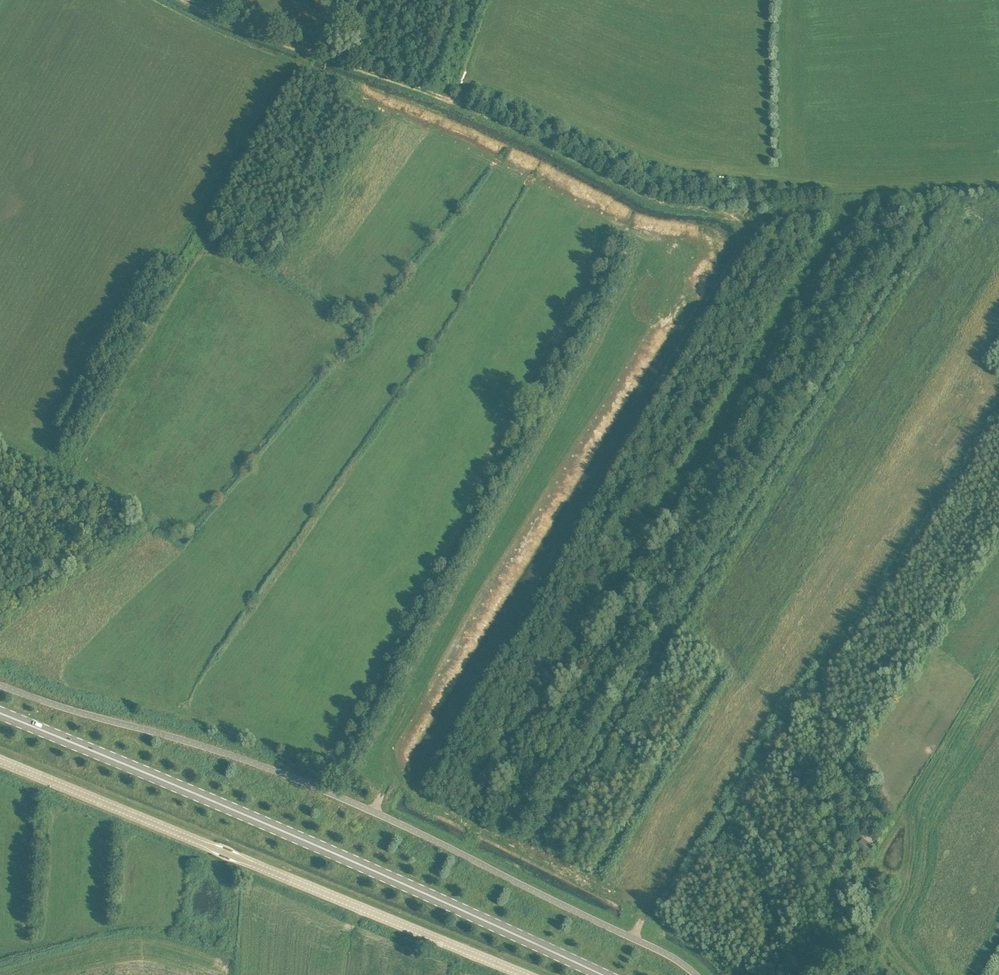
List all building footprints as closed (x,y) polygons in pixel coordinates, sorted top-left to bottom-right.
[(863,837),(859,842),(870,850),(873,845),(863,837)] [(865,890),(875,897),(879,892),(870,884),(865,890)]
